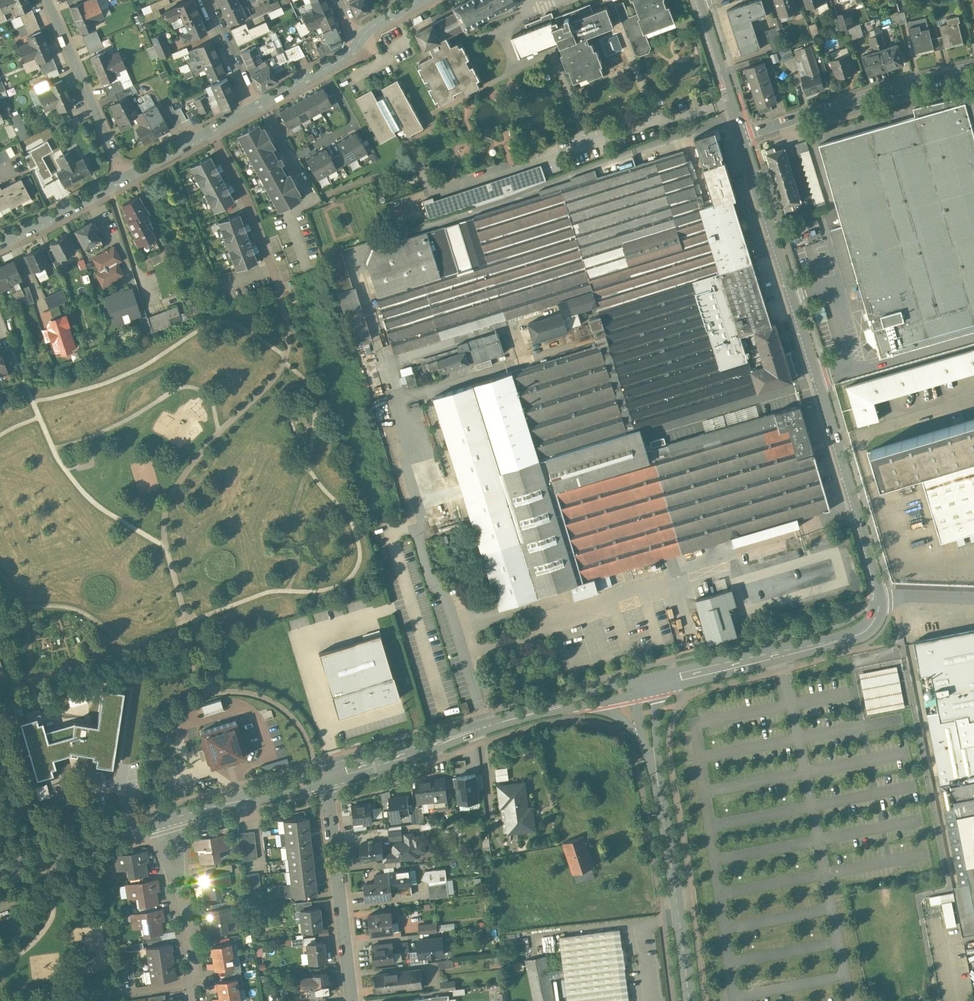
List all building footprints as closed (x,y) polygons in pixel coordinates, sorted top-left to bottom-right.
[(0,6),(3,13),(15,8),(17,14),(31,8),(28,0),(14,0),(0,6)] [(70,8),(75,20),(100,10),(96,0),(87,0),(70,8)] [(149,4),(152,11),(158,9),(170,3),(169,0),(159,0),(149,4)] [(163,12),(167,21),(181,15),(185,24),(200,18),(200,17),(192,0),(163,12)] [(223,9),(238,2),(237,0),(218,0),(223,9)] [(239,2),(242,8),(246,6),(248,9),(264,2),(263,0),(243,0),(239,2)] [(311,1),(315,10),(318,16),(331,11),(326,0),(314,0),(311,1)] [(349,3),(355,17),(370,10),(366,1),(366,0),(355,0),(349,3)] [(454,6),(465,27),(476,21),(488,15),(488,16),(519,0),(465,0),(454,6)] [(638,13),(629,16),(623,2),(615,5),(628,39),(629,38),(634,54),(639,56),(649,52),(651,47),(645,32),(675,21),(669,5),(667,6),(664,0),(633,0),(638,13)] [(727,10),(742,55),(761,48),(751,19),(766,14),(762,0),(758,0),(727,10)] [(780,16),(787,14),(788,18),(794,16),(793,12),(798,10),(794,0),(775,0),(780,16)] [(807,7),(818,3),(821,11),(829,8),(826,0),(805,0),(807,7)] [(238,2),(223,9),(229,24),(251,15),(248,9),(246,6),(242,8),(239,2),(238,2)] [(557,20),(552,22),(552,20),(551,21),(559,38),(557,39),(562,52),(561,53),(567,69),(569,69),(573,81),(587,75),(589,79),(604,73),(601,65),(603,65),(596,48),(594,48),(592,42),(590,42),(587,36),(614,26),(607,6),(600,9),(594,11),(590,3),(556,16),(557,20)] [(431,17),(431,18),(441,39),(447,37),(450,35),(451,37),(458,33),(457,31),(465,27),(454,6),(431,17)] [(280,7),(269,12),(271,17),(282,12),(280,7)] [(152,11),(141,16),(143,21),(144,23),(161,16),(158,9),(152,11)] [(100,10),(75,20),(81,33),(95,27),(92,22),(104,17),(100,10)] [(315,10),(307,13),(310,20),(318,16),(315,10)] [(331,11),(318,16),(322,25),(321,26),(323,31),(337,25),(338,25),(331,10),(331,11)] [(32,11),(20,16),(23,24),(36,19),(32,11)] [(904,11),(898,13),(900,22),(900,24),(907,22),(904,11)] [(897,12),(891,14),(894,24),(900,22),(898,13),(897,12)] [(541,18),(525,24),(528,30),(551,21),(551,18),(549,15),(542,18),(542,17),(541,18)] [(958,15),(946,18),(948,24),(941,26),(943,36),(937,37),(940,49),(946,47),(946,45),(962,41),(958,21),(960,21),(958,15)] [(310,20),(304,22),(308,29),(309,29),(313,26),(314,27),(316,28),(321,26),(322,25),(318,16),(310,20)] [(430,16),(414,24),(417,30),(418,34),(419,33),(425,44),(424,45),(425,47),(429,45),(438,41),(441,39),(431,18),(431,17),(430,16)] [(778,16),(773,17),(776,27),(777,29),(782,27),(778,16)] [(200,18),(185,24),(188,31),(179,35),(183,43),(192,40),(192,41),(207,34),(200,17),(200,18)] [(36,20),(23,25),(27,34),(40,29),(36,20)] [(265,20),(248,28),(251,36),(269,29),(265,20)] [(301,24),(299,20),(295,22),(300,35),(301,35),(300,34),(306,32),(306,31),(309,30),(309,29),(308,29),(304,22),(301,24)] [(143,21),(137,24),(139,29),(146,26),(144,23),(143,21)] [(512,36),(520,56),(521,55),(520,53),(538,46),(551,41),(557,39),(559,38),(551,21),(528,30),(512,36)] [(245,22),(231,28),(237,43),(252,37),(248,28),(245,22)] [(810,24),(812,34),(818,33),(816,23),(810,24)] [(860,24),(848,27),(852,39),(864,35),(860,24)] [(323,31),(321,32),(324,39),(330,52),(342,45),(344,40),(337,25),(323,31)] [(929,28),(921,30),(920,25),(908,28),(910,33),(912,33),(917,52),(933,48),(934,51),(940,49),(937,37),(932,39),(929,28)] [(776,27),(765,31),(768,41),(769,41),(773,52),(783,48),(777,29),(776,27)] [(41,31),(27,37),(29,43),(18,47),(21,55),(46,44),(41,31)] [(162,33),(151,38),(154,45),(157,52),(160,59),(170,54),(162,33)] [(881,34),(876,35),(880,50),(886,48),(881,34)] [(876,35),(870,37),(875,51),(880,50),(876,35)] [(460,46),(458,42),(451,46),(447,37),(441,39),(438,41),(463,89),(465,93),(480,86),(477,80),(480,79),(477,73),(476,70),(476,71),(473,65),(470,67),(467,60),(470,58),(467,53),(466,50),(465,50),(463,45),(460,46)] [(278,38),(272,40),(276,49),(275,49),(277,54),(284,51),(278,38)] [(100,39),(86,45),(89,54),(103,48),(100,39)] [(324,39),(322,41),(323,42),(320,44),(322,46),(316,49),(320,57),(330,52),(324,39)] [(210,40),(194,47),(195,49),(196,49),(201,60),(203,65),(218,58),(210,40)] [(272,40),(256,48),(260,56),(275,49),(276,49),(272,40)] [(463,89),(438,41),(429,45),(434,54),(454,93),(463,89)] [(551,41),(538,46),(540,51),(553,46),(551,41)] [(46,44),(21,55),(24,62),(36,58),(38,63),(52,57),(46,44)] [(886,48),(880,50),(887,69),(904,63),(898,44),(886,48)] [(154,45),(146,48),(149,55),(156,52),(157,52),(154,45)] [(256,46),(241,52),(248,67),(256,63),(262,60),(260,56),(256,48),(256,46)] [(810,46),(795,51),(798,61),(802,60),(807,73),(818,69),(810,46)] [(186,47),(172,53),(174,59),(189,53),(186,47)] [(875,51),(863,55),(869,75),(887,69),(880,50),(875,51)] [(105,51),(91,57),(96,70),(122,59),(118,52),(107,56),(105,51)] [(288,59),(284,51),(277,54),(278,56),(281,54),(285,61),(288,59)] [(156,52),(152,54),(158,69),(163,67),(156,52)] [(262,60),(256,63),(259,70),(269,65),(280,59),(278,56),(277,54),(262,60)] [(454,93),(434,54),(419,62),(422,66),(419,67),(421,72),(421,73),(423,75),(426,81),(428,79),(432,86),(429,88),(432,93),(433,96),(436,101),(439,100),(441,104),(456,96),(454,93)] [(851,55),(832,60),(837,78),(856,72),(851,55)] [(760,56),(747,60),(749,66),(762,62),(760,56)] [(52,57),(38,63),(43,74),(45,73),(57,68),(52,57)] [(218,58),(203,65),(205,69),(210,81),(225,75),(218,58)] [(122,59),(96,70),(102,83),(116,77),(113,71),(125,67),(122,59)] [(193,61),(187,63),(190,70),(203,65),(201,60),(194,63),(193,61)] [(749,66),(745,68),(749,81),(769,75),(764,61),(762,62),(749,66)] [(256,63),(248,67),(251,74),(259,70),(256,63)] [(203,65),(190,70),(193,77),(199,74),(198,72),(205,69),(203,65)] [(251,74),(257,88),(261,90),(277,81),(269,65),(259,70),(251,74)] [(57,68),(45,73),(48,79),(59,75),(57,68)] [(818,69),(807,73),(807,75),(802,77),(807,94),(824,89),(818,69)] [(769,75),(749,81),(753,94),(773,88),(769,75)] [(227,78),(211,85),(214,94),(216,98),(232,91),(227,78)] [(835,78),(829,80),(832,90),(838,88),(835,78)] [(120,79),(103,86),(107,96),(114,93),(124,89),(120,79)] [(372,89),(356,97),(381,142),(396,133),(394,130),(403,125),(408,135),(424,127),(397,79),(382,88),(386,95),(378,100),(372,89)] [(62,80),(48,86),(46,80),(34,85),(42,103),(67,93),(62,80)] [(124,89),(114,93),(118,101),(128,97),(133,94),(129,87),(124,89)] [(322,87),(311,93),(321,110),(332,104),(328,97),(322,87)] [(773,88),(753,94),(757,107),(777,101),(773,88)] [(232,91),(216,98),(218,102),(222,111),(237,103),(232,91)] [(67,93),(42,103),(45,111),(56,106),(59,112),(73,106),(67,93)] [(311,93),(301,99),(310,116),(321,110),(311,93)] [(205,96),(194,101),(196,104),(194,105),(195,108),(197,107),(216,98),(214,94),(205,98),(205,96)] [(340,106),(333,94),(328,97),(332,104),(334,109),(340,106)] [(913,108),(915,116),(819,144),(842,226),(831,230),(833,239),(845,235),(856,273),(852,274),(852,282),(864,283),(863,298),(880,357),(973,330),(973,95),(913,108)] [(118,101),(111,106),(115,113),(117,111),(122,122),(120,123),(121,124),(128,120),(136,116),(137,115),(128,97),(118,101)] [(216,98),(197,107),(200,113),(210,108),(209,106),(218,102),(216,98)] [(301,99),(290,105),(299,122),(310,116),(301,99)] [(770,103),(759,107),(761,113),(772,110),(770,103)] [(155,105),(143,112),(156,136),(168,129),(155,105)] [(172,105),(165,109),(168,114),(175,111),(172,105)] [(290,105),(279,111),(284,120),(288,128),(299,122),(290,105)] [(195,108),(186,112),(188,118),(200,113),(197,107),(195,108)] [(175,111),(168,114),(174,126),(186,119),(180,108),(175,111)] [(156,136),(143,112),(137,115),(136,116),(142,126),(136,129),(144,143),(156,136)] [(78,116),(69,119),(71,125),(81,121),(78,116)] [(128,120),(121,124),(118,125),(121,132),(132,126),(128,120)] [(284,120),(279,123),(283,131),(288,128),(284,120)] [(274,146),(263,126),(260,127),(258,123),(236,135),(278,211),(300,199),(297,194),(300,193),(289,172),(286,174),(280,164),(283,162),(280,157),(277,158),(272,148),(274,146)] [(24,139),(20,128),(14,130),(19,141),(24,139)] [(288,128),(283,131),(286,136),(291,133),(288,128)] [(718,128),(705,132),(705,134),(693,138),(701,162),(703,162),(705,167),(722,162),(721,156),(723,156),(717,139),(721,138),(718,128)] [(810,133),(812,143),(830,140),(828,129),(810,133)] [(361,140),(356,132),(346,137),(357,157),(367,151),(361,140)] [(357,157),(346,137),(336,142),(347,162),(357,157)] [(372,149),(366,138),(361,140),(367,151),(372,149)] [(806,141),(794,144),(798,155),(809,152),(806,141)] [(518,142),(508,143),(509,163),(520,162),(518,142)] [(15,156),(10,146),(0,151),(0,164),(15,156)] [(308,146),(295,152),(298,158),(310,151),(308,146)] [(784,147),(766,153),(782,207),(800,201),(784,147)] [(331,158),(325,148),(316,154),(327,174),(336,168),(331,158)] [(594,311),(752,262),(732,200),(714,205),(705,207),(701,208),(697,196),(683,150),(645,162),(541,195),(475,215),(474,216),(474,217),(487,261),(473,266),(473,268),(459,272),(458,270),(423,281),(441,339),(557,303),(561,313),(562,313),(562,315),(571,312),(571,313),(592,307),(594,311)] [(82,159),(77,161),(71,151),(64,154),(77,179),(89,172),(82,159)] [(342,153),(337,155),(342,166),(347,163),(342,153)] [(77,179),(64,154),(57,158),(63,169),(57,172),(65,185),(77,179)] [(316,154),(306,159),(317,179),(327,174),(316,154)] [(210,156),(190,167),(214,212),(234,201),(229,191),(234,189),(231,184),(226,186),(218,171),(223,168),(220,163),(215,165),(210,156)] [(343,168),(336,156),(331,158),(336,168),(338,171),(343,168)] [(633,156),(571,178),(572,180),(540,190),(541,195),(645,162),(644,157),(634,159),(633,156)] [(705,167),(703,168),(714,205),(732,200),(736,198),(724,161),(722,162),(705,167)] [(423,200),(430,220),(506,196),(547,180),(541,166),(435,201),(433,197),(423,200)] [(0,189),(0,208),(8,204),(10,207),(20,202),(20,201),(30,196),(20,178),(9,183),(11,186),(1,191),(0,189)] [(705,207),(701,194),(697,196),(701,208),(705,207)] [(145,208),(144,208),(138,196),(122,204),(130,219),(127,221),(135,236),(151,228),(144,215),(148,213),(145,208)] [(824,198),(813,202),(814,207),(825,204),(824,198)] [(239,214),(218,222),(236,270),(257,262),(253,251),(258,250),(256,244),(251,246),(245,230),(250,228),(248,222),(243,224),(239,214)] [(474,217),(459,222),(473,266),(487,261),(474,217)] [(817,219),(787,231),(793,247),(824,235),(817,219)] [(91,221),(75,230),(84,247),(85,246),(100,238),(91,221)] [(473,266),(459,222),(445,226),(458,270),(459,272),(473,268),(473,266)] [(445,226),(372,250),(365,263),(393,354),(441,339),(423,281),(458,270),(445,226)] [(66,235),(50,244),(58,260),(74,251),(66,235)] [(100,238),(85,246),(87,251),(102,243),(100,238)] [(114,247),(92,258),(99,271),(95,273),(102,287),(124,275),(117,262),(121,260),(114,247)] [(40,249),(25,255),(32,271),(44,266),(47,264),(40,249)] [(341,252),(329,264),(337,293),(352,289),(341,252)] [(21,278),(12,261),(1,266),(9,284),(12,282),(20,278),(21,278)] [(598,345),(473,383),(473,384),(497,457),(495,458),(496,461),(498,461),(501,471),(639,429),(792,381),(790,376),(794,374),(794,370),(792,367),(788,368),(775,324),(771,325),(752,262),(594,311),(595,315),(590,317),(598,345)] [(0,267),(0,291),(10,286),(9,284),(1,266),(0,267)] [(44,266),(35,270),(37,274),(46,270),(44,266)] [(46,270),(37,274),(40,281),(49,277),(46,270)] [(20,278),(12,282),(16,290),(23,286),(20,278)] [(63,293),(47,300),(51,308),(67,301),(63,289),(63,290),(63,293)] [(123,294),(122,289),(113,292),(114,297),(108,299),(115,321),(121,319),(123,323),(132,320),(131,316),(137,314),(130,292),(123,294)] [(369,340),(353,289),(352,289),(337,293),(353,345),(367,340),(369,340)] [(561,313),(528,323),(534,341),(568,330),(567,328),(575,325),(571,313),(571,312),(562,315),(562,313),(561,313)] [(64,316),(53,319),(51,319),(48,325),(56,350),(61,349),(62,353),(70,350),(69,346),(73,345),(64,316)] [(147,316),(139,318),(143,334),(152,331),(147,316)] [(497,331),(483,336),(469,341),(471,349),(475,361),(504,352),(497,331)] [(469,341),(457,344),(459,352),(465,351),(471,349),(469,341)] [(541,343),(540,343),(538,343),(537,344),(536,345),(536,346),(536,347),(536,348),(536,349),(537,350),(538,351),(540,351),(541,351),(542,350),(543,350),(543,349),(543,348),(544,347),(543,346),(543,345),(542,344),(541,343)] [(83,357),(80,349),(67,354),(70,362),(83,357)] [(847,386),(853,406),(873,400),(874,401),(973,372),(973,349),(847,386)] [(459,352),(437,359),(440,369),(441,372),(469,363),(465,351),(459,352)] [(8,370),(2,353),(0,354),(0,373),(8,370)] [(437,359),(427,362),(430,372),(440,369),(437,359)] [(414,372),(405,375),(409,388),(418,385),(414,372)] [(497,457),(473,384),(473,383),(434,396),(482,550),(521,538),(500,472),(501,472),(501,471),(498,461),(496,461),(495,458),(497,457)] [(873,400),(853,406),(858,425),(879,419),(874,401),(873,400)] [(418,401),(407,405),(409,410),(420,407),(418,401)] [(646,450),(553,478),(584,581),(594,578),(650,562),(652,568),(659,566),(657,559),(730,538),(732,544),(743,541),(741,534),(830,509),(800,404),(646,450)] [(726,417),(757,410),(756,406),(725,412),(726,417)] [(703,419),(704,425),(725,420),(723,414),(703,419)] [(870,450),(871,450),(867,452),(874,476),(878,475),(881,484),(921,472),(941,539),(973,530),(973,419),(870,450)] [(639,429),(501,471),(501,472),(500,472),(521,538),(538,595),(570,585),(584,581),(553,478),(646,450),(639,429)] [(76,455),(75,456),(75,458),(75,460),(75,461),(77,463),(79,464),(81,464),(83,463),(84,462),(85,459),(85,457),(84,456),(84,455),(82,454),(80,453),(79,453),(78,454),(76,455)] [(521,538),(482,550),(500,607),(538,595),(521,538)] [(584,581),(570,585),(574,598),(598,591),(594,578),(584,581)] [(730,588),(695,599),(708,643),(737,634),(728,606),(735,604),(730,588)] [(915,642),(919,664),(920,664),(922,674),(931,672),(939,712),(928,714),(941,785),(939,785),(959,885),(969,883),(973,907),(973,630),(915,642)] [(382,634),(318,653),(338,716),(401,697),(382,634)] [(899,666),(860,671),(866,714),(905,709),(899,666)] [(36,717),(21,721),(37,777),(52,773),(51,767),(55,766),(53,757),(70,752),(71,750),(93,754),(93,757),(97,757),(96,764),(112,766),(123,691),(102,688),(100,701),(102,701),(98,726),(75,722),(45,731),(42,721),(38,722),(36,717)] [(220,699),(201,705),(204,715),(223,709),(220,699)] [(466,701),(461,703),(464,714),(470,712),(466,701)] [(236,721),(201,732),(211,767),(246,756),(236,721)] [(508,766),(496,767),(496,779),(508,778),(508,766)] [(476,774),(467,776),(471,801),(480,799),(476,774)] [(467,776),(458,777),(462,802),(471,801),(467,776)] [(453,777),(444,778),(446,788),(454,787),(453,777)] [(444,778),(416,781),(419,801),(427,800),(428,806),(447,803),(446,788),(444,778)] [(523,783),(499,786),(500,797),(504,796),(509,831),(533,828),(532,817),(527,818),(523,783)] [(407,795),(389,797),(391,814),(409,812),(407,795)] [(419,803),(413,804),(415,824),(424,823),(423,806),(420,806),(419,803)] [(370,804),(351,806),(353,823),(362,822),(372,820),(370,804)] [(307,817),(282,820),(284,833),(309,830),(307,817)] [(362,822),(353,823),(354,831),(366,829),(365,824),(363,824),(362,822)] [(228,827),(213,830),(214,836),(225,834),(225,835),(230,834),(228,827)] [(254,830),(239,832),(241,846),(256,844),(254,830)] [(309,830),(284,833),(286,846),(311,843),(309,830)] [(401,830),(389,831),(390,840),(402,839),(401,830)] [(412,833),(404,834),(405,841),(392,843),(393,853),(383,854),(383,857),(384,861),(395,859),(417,857),(417,852),(425,851),(424,842),(421,842),(420,835),(413,836),(412,833)] [(214,836),(194,839),(196,850),(199,849),(201,862),(218,860),(217,850),(227,848),(225,835),(225,834),(214,836)] [(583,836),(563,842),(573,873),(591,867),(593,866),(583,836)] [(382,841),(360,844),(362,860),(383,857),(383,854),(382,841)] [(311,843),(286,846),(287,858),(312,855),(311,843)] [(256,844),(241,846),(243,860),(257,858),(256,844)] [(146,850),(115,856),(117,871),(128,869),(129,878),(143,875),(146,875),(144,862),(147,862),(146,850)] [(312,855),(287,858),(288,871),(314,868),(312,855)] [(231,864),(215,866),(216,872),(227,870),(227,872),(232,871),(231,864)] [(591,867),(573,873),(576,882),(555,890),(558,899),(605,883),(606,885),(634,878),(632,867),(606,873),(594,877),(591,867)] [(314,868),(288,871),(290,884),(315,881),(314,868)] [(444,869),(425,871),(420,878),(427,882),(446,880),(444,869)] [(216,872),(196,875),(198,886),(201,885),(203,898),(220,896),(219,886),(229,885),(227,872),(227,870),(216,872)] [(409,871),(375,875),(376,883),(364,884),(366,900),(391,897),(390,886),(398,885),(399,896),(411,894),(409,871)] [(259,873),(244,874),(246,888),(260,886),(259,873)] [(130,883),(126,884),(128,898),(142,896),(143,905),(140,905),(140,906),(156,903),(157,903),(155,890),(158,890),(157,879),(144,881),(130,883)] [(315,881),(290,884),(292,897),(317,894),(315,881)] [(446,883),(427,886),(428,893),(447,891),(446,883)] [(237,899),(221,902),(222,907),(233,905),(233,907),(238,906),(237,899)] [(319,907),(312,908),(311,900),(295,902),(296,911),(302,910),(303,922),(305,922),(306,930),(303,931),(321,929),(320,916),(319,916),(318,908),(319,908),(319,907)] [(156,903),(140,906),(141,912),(157,909),(156,903)] [(222,907),(202,911),(204,921),(206,921),(209,934),(226,931),(225,921),(235,920),(233,907),(233,905),(222,907)] [(141,912),(131,914),(133,928),(147,926),(148,934),(145,935),(145,936),(161,933),(162,933),(160,920),(163,920),(161,909),(157,909),(141,912)] [(391,912),(368,915),(370,934),(393,932),(392,924),(391,912)] [(436,923),(419,925),(419,934),(434,932),(437,932),(436,923)] [(559,936),(564,968),(549,972),(550,978),(564,975),(568,1000),(623,1000),(614,929),(559,936)] [(161,933),(145,936),(146,942),(161,939),(161,933)] [(420,957),(428,956),(444,954),(442,937),(418,940),(419,951),(420,957)] [(303,938),(290,939),(291,946),(303,945),(303,938)] [(142,942),(124,945),(125,951),(143,948),(142,942)] [(323,942),(307,944),(308,955),(309,963),(325,961),(323,942)] [(230,943),(210,946),(211,948),(204,949),(205,954),(212,953),(212,958),(232,954),(230,943)] [(391,943),(380,945),(380,949),(372,950),(374,964),(394,961),(391,943)] [(171,944),(146,948),(148,959),(171,956),(171,955),(170,951),(172,949),(171,944)] [(420,957),(419,951),(410,952),(411,964),(428,962),(428,956),(420,957)] [(232,954),(212,958),(213,963),(207,964),(207,968),(214,967),(214,969),(234,966),(232,954)] [(171,956),(148,959),(150,971),(173,967),(172,962),(174,961),(173,955),(171,955),(171,956)] [(525,960),(534,1000),(555,1000),(550,978),(549,972),(545,956),(525,960)] [(452,960),(438,961),(439,968),(453,967),(452,960)] [(173,967),(150,971),(152,982),(177,978),(176,972),(174,972),(173,967)] [(420,969),(405,971),(407,981),(406,981),(406,986),(407,989),(422,987),(420,969)] [(405,971),(375,975),(377,992),(395,990),(395,988),(406,986),(406,981),(407,981),(405,971)] [(326,973),(312,974),(312,976),(300,977),(301,984),(306,988),(310,988),(311,994),(317,993),(317,994),(324,993),(325,993),(328,993),(326,973)] [(236,978),(216,981),(216,983),(210,984),(211,989),(217,988),(218,993),(238,990),(236,978)] [(455,981),(441,983),(441,990),(456,989),(455,981)] [(218,993),(219,998),(212,999),(213,1000),(240,1000),(238,990),(218,993)] [(324,993),(317,994),(317,993),(311,994),(308,994),(309,1000),(313,1000),(325,999),(325,993),(324,993)]
